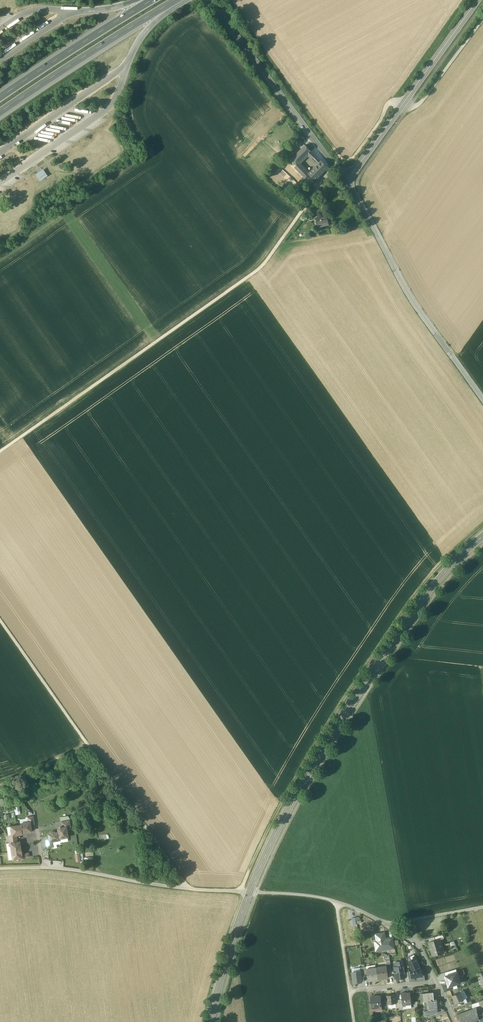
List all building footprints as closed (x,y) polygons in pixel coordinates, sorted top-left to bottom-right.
[(299,139),(283,154),(289,161),(305,145),(299,139)] [(305,145),(289,161),(295,167),(299,164),(311,151),(305,145)] [(321,161),(315,155),(312,159),(318,164),(321,161)] [(328,167),(322,161),(318,164),(314,168),(321,175),(328,167)] [(309,174),(302,167),(298,170),(305,178),(309,174)] [(321,175),(314,168),(309,174),(315,181),(321,175)] [(43,170),(36,175),(40,182),(48,177),(43,170)] [(327,216),(316,218),(318,225),(325,224),(326,226),(329,225),(327,216)] [(28,778),(21,781),(23,788),(26,787),(31,785),(28,778)] [(28,822),(20,823),(21,825),(22,832),(28,831),(29,832),(30,832),(31,831),(30,825),(30,822),(28,822)] [(21,825),(11,826),(12,835),(16,835),(22,834),(22,832),(21,825)] [(62,827),(60,826),(58,827),(59,828),(58,828),(58,832),(59,838),(60,838),(68,837),(66,827),(62,827)] [(54,831),(51,832),(51,833),(48,833),(49,839),(49,841),(52,841),(60,840),(60,838),(59,838),(58,832),(55,832),(54,831)] [(18,842),(10,843),(9,844),(9,846),(10,847),(11,847),(12,852),(21,850),(20,845),(19,846),(19,842),(18,842)] [(21,850),(12,852),(13,859),(15,859),(15,860),(17,861),(18,860),(19,859),(19,858),(22,858),(22,854),(21,850)] [(385,933),(376,934),(377,942),(376,942),(377,948),(383,948),(383,949),(392,948),(390,939),(394,939),(393,937),(386,938),(385,933)] [(435,940),(429,942),(430,947),(430,949),(431,950),(433,955),(442,952),(441,950),(443,949),(440,940),(439,939),(435,940)] [(421,968),(414,954),(409,957),(413,967),(414,971),(411,971),(412,978),(416,977),(423,976),(423,975),(422,971),(421,971),(420,968),(421,968)] [(397,966),(394,967),(395,970),(395,973),(396,979),(405,978),(406,978),(405,972),(403,960),(396,962),(397,966)] [(387,966),(376,968),(376,969),(378,979),(389,978),(387,966)] [(367,970),(367,974),(368,981),(369,981),(368,980),(373,979),(373,980),(378,979),(376,969),(367,970)] [(361,971),(352,972),(354,983),(362,982),(361,977),(361,971)] [(457,972),(447,975),(445,976),(448,984),(449,986),(448,986),(449,987),(451,986),(461,983),(457,973),(457,972)] [(429,993),(424,993),(425,994),(425,1001),(428,1001),(434,1000),(434,992),(429,993)] [(461,992),(452,996),(456,1003),(461,1001),(464,1000),(461,992)] [(411,993),(402,994),(402,1000),(403,1006),(412,1005),(411,993)] [(395,995),(387,995),(388,1004),(396,1004),(396,1003),(396,1000),(395,995)] [(381,996),(371,997),(371,1003),(372,1003),(372,1009),(372,1008),(378,1008),(378,1006),(382,1006),(381,996)] [(434,1000),(428,1001),(429,1011),(435,1010),(441,1010),(442,1009),(439,1002),(437,1002),(437,1000),(434,1000)] [(476,1008),(468,1011),(471,1019),(479,1016),(477,1012),(476,1008)] [(456,1015),(459,1021),(472,1021),(471,1019),(468,1011),(456,1015)]
